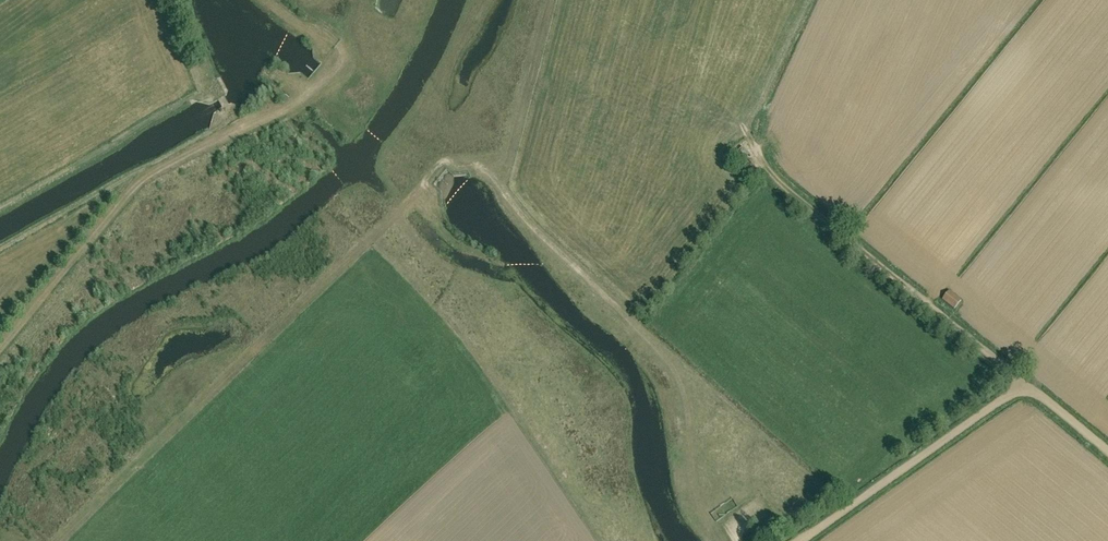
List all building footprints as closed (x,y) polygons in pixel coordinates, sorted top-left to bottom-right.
[(316,80),(332,62),(322,53),(321,44),(312,43),(312,49),(312,50),(313,54),(313,57),(320,63),(318,65),(317,66),(316,67),(314,70),(307,65),(306,66),(313,72),(310,75),(308,79),(316,80)] [(245,118),(239,106),(233,105),(230,107),(225,99),(229,97),(231,92),(224,78),(219,81),(227,97),(213,105),(213,104),(211,105),(192,100),(192,101),(196,102),(212,106),(212,105),(213,105),(220,102),(224,110),(217,114),(216,114),(209,134),(210,134),(216,115),(218,114),(218,113),(220,117),(226,114),(224,111),(232,106),(240,121),(245,118)] [(212,106),(216,114),(217,114),(233,105),(229,97),(213,105),(212,105),(212,106)] [(734,155),(741,162),(751,154),(744,147),(734,155)] [(455,169),(454,170),(439,187),(438,188),(448,196),(447,207),(448,207),(449,195),(440,188),(443,184),(447,179),(456,187),(456,186),(448,179),(451,174),(455,170),(463,178),(473,177),(464,177),(455,169)] [(951,290),(942,301),(953,309),(961,298),(951,290)] [(1045,377),(1041,383),(1048,387),(1052,381),(1045,377)]
